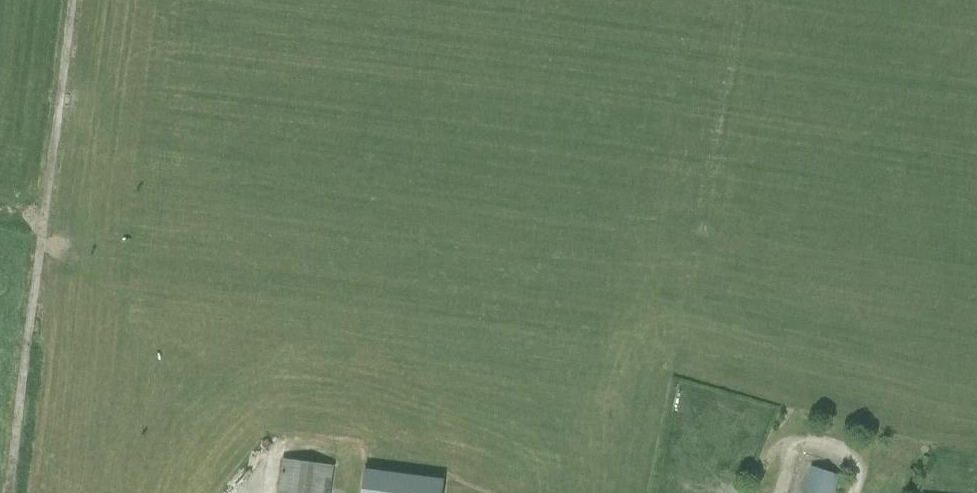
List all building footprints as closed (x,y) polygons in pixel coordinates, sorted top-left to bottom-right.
[(280,492),(331,492),(335,464),(285,459),(280,492)] [(839,475),(813,466),(804,492),(833,492),(839,475)] [(446,478),(366,467),(362,492),(444,492),(446,478)]
